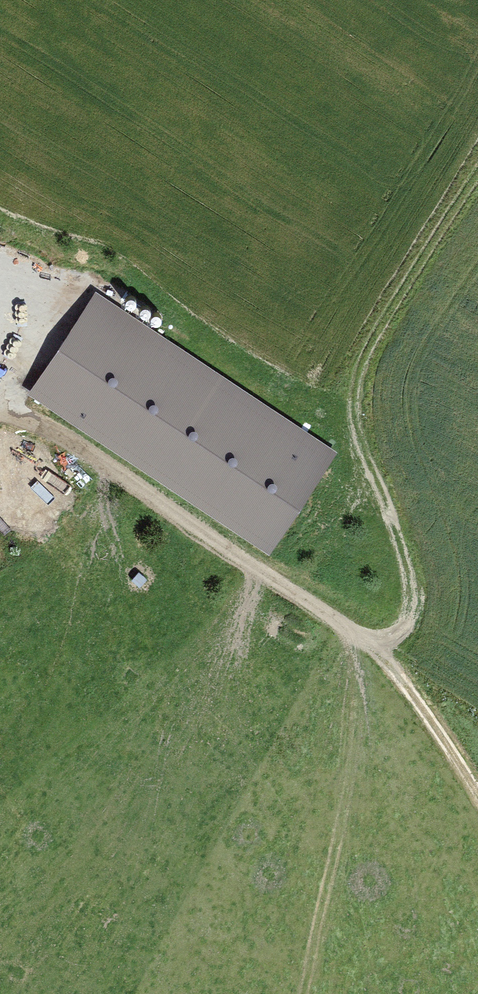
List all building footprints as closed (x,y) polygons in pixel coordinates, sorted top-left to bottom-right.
[(96,288),(29,390),(270,551),(338,449),(96,288)]
